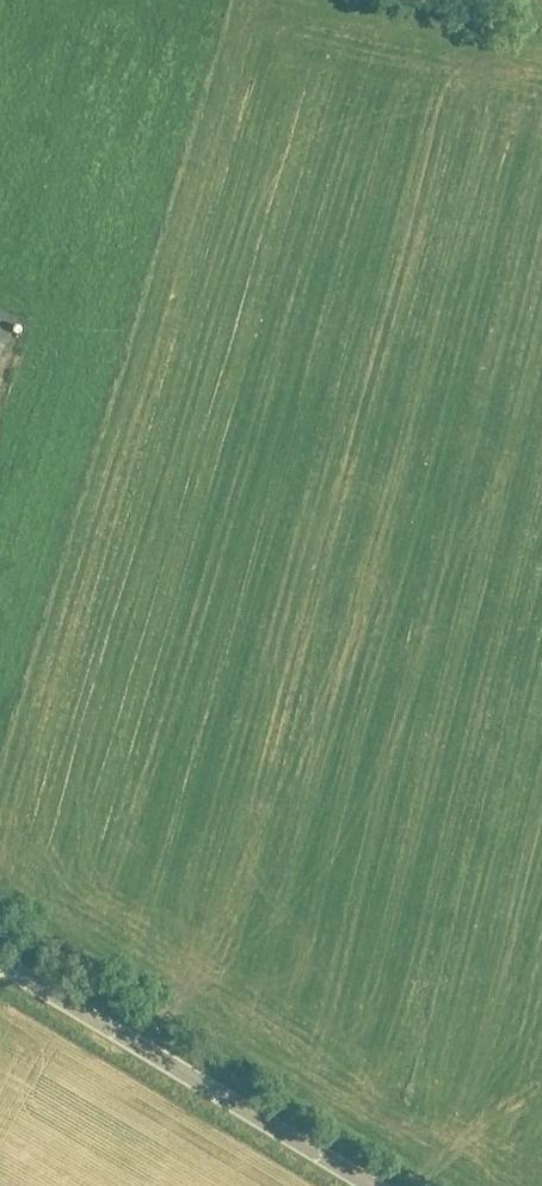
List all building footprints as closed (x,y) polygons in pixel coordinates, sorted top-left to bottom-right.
[(16,319),(0,312),(0,357),(16,319)]
